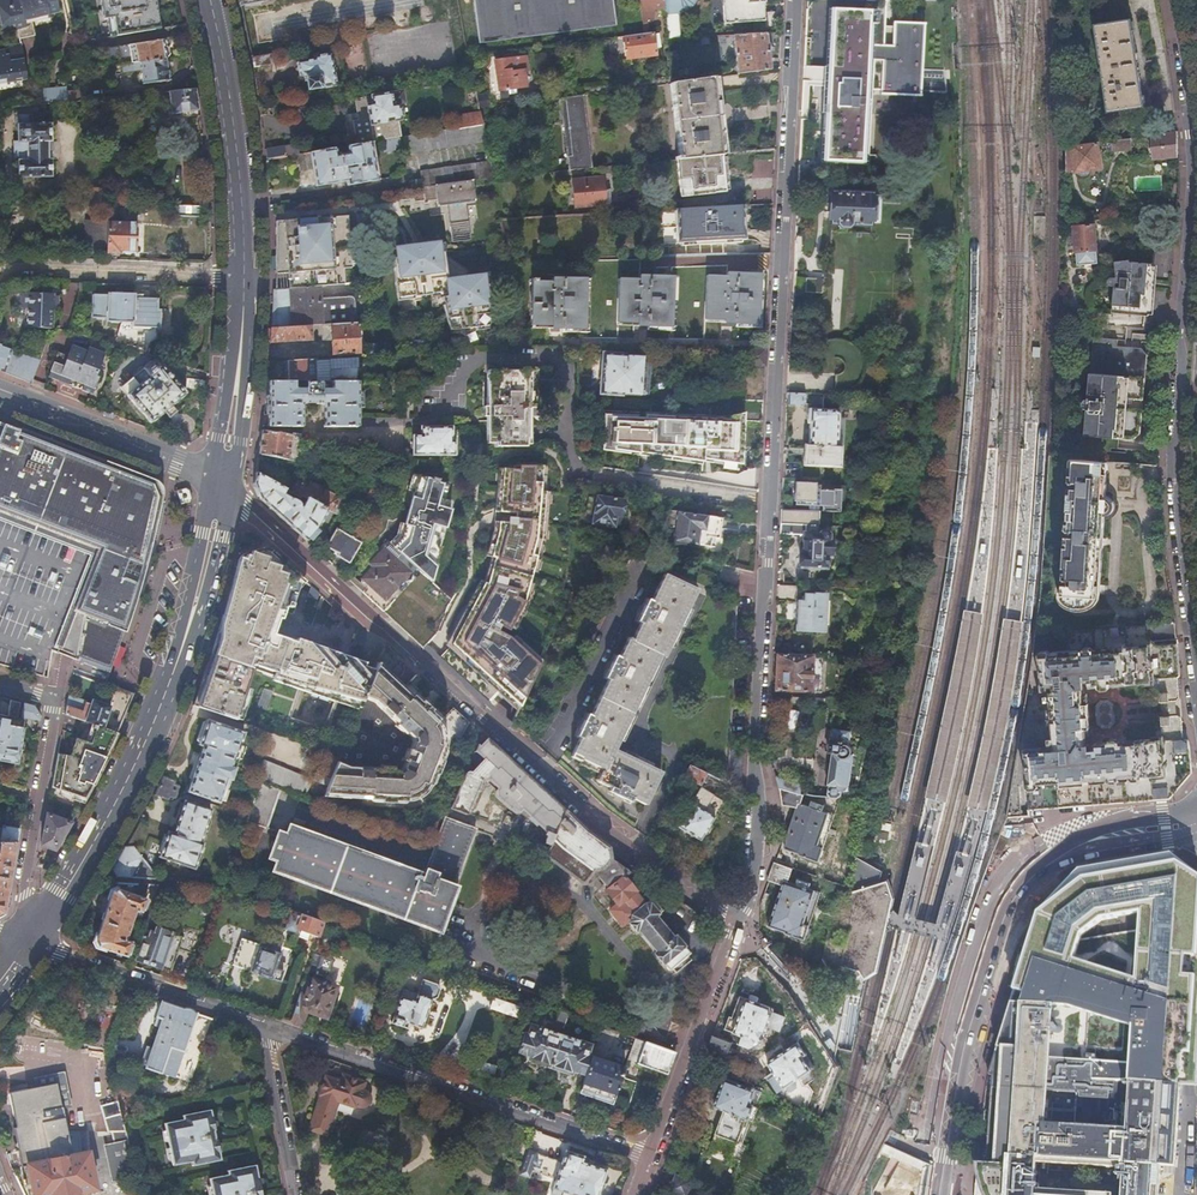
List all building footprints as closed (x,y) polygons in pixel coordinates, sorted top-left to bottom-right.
[(3,31),(17,28),(19,37),(35,34),(33,22),(51,18),(50,13),(60,11),(58,0),(0,0),(0,19),(3,31)] [(85,3),(81,3),(84,15),(87,15),(87,16),(92,15),(94,28),(98,27),(99,31),(113,28),(113,30),(128,27),(127,21),(129,20),(127,8),(131,7),(129,0),(85,0),(85,3)] [(480,40),(615,21),(612,0),(475,0),(480,40)] [(663,0),(636,0),(639,23),(642,22),(642,19),(650,18),(649,10),(664,8),(663,0)] [(764,22),(762,0),(723,0),(724,24),(764,22)] [(823,159),(860,161),(861,152),(870,153),(874,94),(920,96),(924,23),(885,21),(886,1),(876,0),(869,0),(868,11),(830,9),(823,159)] [(1130,19),(1094,24),(1106,109),(1143,104),(1130,19)] [(648,33),(641,34),(621,37),(624,59),(650,56),(648,33)] [(771,70),(766,34),(735,36),(740,74),(771,70)] [(163,40),(106,48),(107,57),(120,56),(122,65),(166,59),(166,58),(167,57),(170,54),(169,48),(166,46),(164,46),(163,40)] [(0,49),(0,83),(28,79),(23,42),(4,45),(4,49),(0,49)] [(309,60),(296,62),(299,76),(303,75),(304,81),(305,81),(307,89),(317,87),(317,89),(333,86),(328,54),(317,56),(317,53),(308,55),(309,60)] [(504,60),(495,61),(501,99),(510,98),(508,89),(525,86),(523,71),(527,71),(525,56),(510,59),(509,55),(503,56),(504,60)] [(252,58),(253,68),(268,64),(266,56),(252,58)] [(166,59),(122,65),(123,72),(140,70),(142,84),(168,81),(166,59)] [(714,78),(670,83),(678,154),(675,155),(675,158),(676,158),(704,155),(721,154),(714,78)] [(40,89),(42,103),(69,100),(68,90),(67,87),(40,89)] [(68,90),(69,100),(83,99),(82,89),(68,90)] [(195,89),(169,92),(171,113),(198,111),(195,89)] [(334,125),(338,149),(369,144),(383,141),(402,138),(399,122),(401,121),(401,119),(399,107),(399,104),(405,103),(403,92),(336,103),(339,124),(334,125)] [(583,95),(560,98),(568,169),(591,166),(583,95)] [(405,106),(399,107),(401,119),(406,118),(407,116),(406,108),(405,106)] [(483,124),(480,113),(458,117),(460,128),(483,124)] [(18,142),(13,142),(13,161),(18,161),(18,177),(51,176),(51,159),(48,159),(47,141),(51,141),(50,124),(29,124),(28,114),(18,114),(18,142)] [(486,141),(483,124),(460,128),(402,138),(383,141),(384,147),(393,146),(394,150),(401,149),(402,155),(486,141)] [(1177,133),(1177,131),(1147,134),(1151,158),(1178,155),(1177,133)] [(1129,137),(1067,145),(1067,171),(1078,170),(1078,174),(1082,177),(1087,176),(1090,174),(1090,168),(1099,167),(1097,153),(1117,150),(1118,151),(1131,149),(1129,137)] [(265,161),(295,156),(298,156),(296,144),(264,149),(265,161)] [(298,156),(295,156),(298,171),(313,169),(315,186),(346,181),(347,185),(375,180),(369,144),(338,149),(298,156)] [(724,191),(721,154),(704,155),(676,158),(679,195),(724,191)] [(492,176),(489,160),(421,170),(422,178),(409,180),(410,188),(423,186),(435,184),(472,179),(492,176)] [(798,171),(797,185),(808,185),(812,170),(804,170),(803,170),(798,171)] [(602,177),(572,179),(573,206),(603,204),(602,177)] [(476,205),(472,179),(435,184),(437,199),(438,205),(447,204),(450,224),(468,221),(466,206),(476,205)] [(435,184),(423,186),(425,200),(437,199),(435,184)] [(108,203),(109,203),(108,189),(90,190),(90,203),(108,203)] [(832,193),(831,222),(838,223),(840,226),(847,226),(848,225),(850,225),(850,223),(868,224),(870,195),(832,193)] [(200,206),(176,205),(176,216),(199,217),(200,206)] [(738,207),(738,205),(678,208),(680,241),(680,245),(739,242),(739,239),(738,207)] [(40,220),(40,223),(40,225),(41,227),(43,229),(45,230),(47,231),(59,231),(58,213),(47,214),(45,214),(43,215),(42,217),(40,218),(40,220)] [(318,285),(345,283),(344,268),(352,267),(348,215),(316,218),(316,214),(298,216),(299,219),(276,221),(275,274),(288,273),(289,287),(318,285)] [(84,249),(106,250),(107,222),(84,222),(84,249)] [(106,250),(106,254),(120,254),(120,251),(136,252),(137,223),(107,222),(106,250)] [(1073,244),(1068,244),(1069,251),(1074,250),(1075,264),(1096,263),(1093,225),(1072,226),(1073,244)] [(795,235),(794,248),(817,249),(817,241),(805,236),(795,235)] [(1114,286),(1111,311),(1148,314),(1154,238),(1131,236),(1129,261),(1128,260),(1115,261),(1116,277),(1117,277),(1116,284),(1114,286)] [(426,276),(423,250),(422,245),(422,247),(411,248),(411,246),(396,248),(397,258),(392,259),(395,279),(426,276)] [(443,252),(439,253),(438,247),(423,250),(426,276),(395,279),(397,299),(406,298),(406,295),(413,295),(414,297),(415,297),(431,294),(433,294),(432,292),(441,291),(442,297),(443,305),(444,309),(448,324),(459,323),(460,329),(477,327),(476,324),(489,322),(490,297),(488,285),(484,285),(482,276),(468,277),(469,280),(461,280),(461,278),(447,280),(446,273),(443,252)] [(706,276),(704,318),(724,320),(723,322),(755,324),(758,275),(726,273),(726,277),(706,276)] [(618,279),(616,322),(647,323),(647,327),(668,328),(671,278),(637,276),(637,280),(618,279)] [(802,291),(818,292),(819,278),(803,277),(802,291)] [(531,278),(529,324),(549,325),(549,328),(582,329),(584,279),(550,278),(550,282),(535,281),(535,278),(531,278)] [(272,289),(270,327),(322,323),(330,323),(356,321),(355,300),(354,297),(352,296),(349,295),(319,297),(318,285),(289,287),(272,289)] [(56,296),(52,296),(52,294),(20,292),(19,308),(27,309),(26,328),(50,330),(51,311),(55,311),(56,296)] [(92,295),(92,318),(106,319),(106,322),(132,323),(132,328),(150,329),(150,327),(160,328),(160,310),(157,310),(157,299),(135,298),(135,294),(107,293),(107,295),(92,295)] [(356,321),(330,323),(332,354),(358,352),(357,340),(356,321)] [(270,327),(269,342),(316,339),(315,335),(322,335),(322,323),(270,327)] [(413,352),(435,351),(433,335),(421,336),(421,338),(412,339),(413,352)] [(1116,351),(1116,345),(1117,339),(1092,337),(1088,399),(1084,398),(1082,401),(1082,406),(1084,409),(1087,409),(1085,435),(1133,439),(1140,433),(1142,408),(1131,408),(1124,407),(1124,398),(1132,399),(1142,400),(1146,353),(1141,347),(1124,346),(1123,351),(1116,351)] [(0,345),(0,371),(30,382),(39,359),(0,345)] [(92,394),(103,366),(104,361),(102,360),(104,353),(89,347),(87,352),(73,346),(69,358),(61,355),(52,379),(92,394)] [(643,346),(604,346),(604,385),(643,385),(643,346)] [(760,421),(764,348),(746,348),(743,400),(722,399),(721,422),(608,404),(607,444),(740,464),(742,420),(760,421)] [(287,380),(329,380),(329,367),(357,365),(357,356),(287,360),(287,380)] [(152,362),(120,388),(149,424),(185,396),(159,364),(155,366),(152,362)] [(532,445),(532,441),(532,419),(526,419),(526,409),(536,409),(536,402),(537,368),(486,368),(487,402),(483,403),(483,414),(487,414),(487,441),(494,441),(494,445),(532,445)] [(186,387),(207,389),(207,379),(187,378),(186,387)] [(363,394),(356,394),(356,380),(329,380),(287,380),(284,380),(267,380),(268,426),(300,426),(300,404),(305,402),(316,402),(323,403),(323,426),(356,426),(356,415),(356,404),(364,404),(363,394)] [(787,380),(787,391),(805,392),(808,392),(809,381),(787,380)] [(787,391),(786,403),(802,404),(805,400),(805,392),(787,391)] [(1131,408),(1132,399),(1124,398),(1124,407),(1131,408)] [(803,443),(802,464),(836,466),(837,444),(835,444),(836,412),(832,408),(808,407),(807,421),(809,422),(808,443),(803,443)] [(387,426),(387,417),(358,417),(358,426),(387,426)] [(90,552),(55,648),(109,672),(127,624),(145,562),(161,496),(160,495),(151,480),(0,422),(0,518),(90,552)] [(438,425),(413,425),(413,453),(454,454),(454,439),(451,439),(451,425),(438,425)] [(262,430),(259,454),(285,457),(286,451),(298,452),(299,452),(301,451),(301,449),(301,448),(300,445),(299,445),(299,435),(262,430)] [(1102,472),(1103,460),(1068,458),(1067,480),(1076,481),(1076,487),(1067,486),(1064,529),(1074,530),(1073,536),(1064,536),(1061,576),(1071,577),(1071,583),(1061,583),(1061,589),(1057,589),(1056,598),(1059,601),(1063,604),(1066,607),(1071,609),(1075,610),(1078,611),(1082,611),(1085,610),(1088,609),(1091,607),(1094,603),(1097,598),(1098,594),(1105,473),(1102,472)] [(448,646),(435,660),(474,695),(489,678),(519,706),(538,664),(511,638),(508,636),(505,639),(503,638),(491,631),(493,627),(497,629),(499,625),(508,630),(510,626),(524,600),(529,580),(532,570),(540,540),(544,489),(540,489),(542,464),(518,464),(518,468),(513,468),(503,467),(499,511),(498,520),(498,529),(490,555),(494,556),(486,582),(483,581),(448,646)] [(494,510),(499,511),(503,467),(498,466),(494,510)] [(325,521),(331,511),(292,491),(256,472),(253,485),(259,498),(306,541),(318,526),(321,519),(325,521)] [(413,491),(417,493),(423,478),(418,476),(413,491)] [(292,491),(331,511),(338,515),(343,518),(345,518),(349,510),(334,501),(336,496),(301,477),(298,478),(292,491)] [(394,548),(404,557),(413,565),(418,571),(421,573),(435,571),(433,569),(440,541),(444,527),(449,505),(447,504),(440,501),(446,487),(442,485),(443,482),(438,480),(437,483),(423,478),(417,493),(405,524),(408,525),(405,533),(403,538),(394,548)] [(160,495),(155,481),(151,480),(160,495)] [(361,480),(354,501),(369,506),(376,485),(361,480)] [(808,510),(816,511),(816,505),(820,505),(819,510),(837,511),(838,489),(821,488),(821,489),(817,489),(818,484),(795,482),(793,503),(808,504),(808,510)] [(452,489),(446,487),(440,501),(447,504),(452,489)] [(549,490),(544,489),(540,540),(532,570),(536,571),(545,538),(549,490)] [(596,497),(587,496),(585,512),(593,514),(596,497)] [(593,514),(592,522),(611,525),(613,514),(618,515),(620,501),(596,497),(593,514)] [(721,508),(662,498),(660,509),(720,518),(721,508)] [(720,518),(660,509),(658,522),(669,523),(667,535),(716,543),(720,518)] [(781,509),(780,522),(817,524),(818,511),(816,511),(808,510),(781,509)] [(345,518),(343,518),(337,529),(334,528),(324,545),(336,552),(334,554),(347,562),(359,541),(351,537),(358,525),(345,518)] [(486,554),(490,555),(498,529),(498,520),(494,520),(493,530),(486,554)] [(780,522),(779,534),(804,535),(803,554),(800,554),(799,566),(825,568),(826,556),(829,556),(830,539),(828,538),(828,534),(825,531),(819,531),(816,532),(817,524),(780,522)] [(444,527),(440,541),(445,542),(449,528),(444,527)] [(208,668),(194,705),(238,720),(256,670),(358,706),(361,699),(373,669),(277,635),(284,610),(289,612),(290,607),(285,605),(290,590),(301,577),(271,550),(268,548),(265,548),(262,547),(255,550),(242,554),(230,598),(216,644),(208,668)] [(368,585),(362,592),(383,612),(394,598),(390,594),(397,586),(395,585),(413,565),(404,557),(399,562),(383,547),(369,563),(372,566),(361,579),(368,585)] [(483,581),(486,582),(494,556),(490,555),(483,581)] [(394,598),(383,612),(416,642),(445,611),(446,608),(435,598),(440,592),(421,573),(418,571),(394,598)] [(569,755),(579,760),(598,770),(597,773),(595,777),(596,781),(608,787),(607,790),(628,801),(630,797),(644,804),(660,771),(613,748),(659,656),(662,657),(695,591),(663,574),(650,600),(646,598),(635,621),(638,622),(630,639),(627,637),(618,656),(615,655),(604,676),(607,677),(590,714),(586,713),(575,735),(579,737),(569,755)] [(445,644),(448,646),(483,581),(479,580),(445,644)] [(510,626),(513,628),(528,601),(533,582),(529,580),(524,600),(510,626)] [(796,599),(794,630),(823,631),(825,593),(812,592),(812,593),(802,593),(802,600),(796,599)] [(1174,621),(1065,630),(1067,651),(1039,654),(1041,690),(1049,689),(1053,745),(1024,748),(1028,809),(1138,801),(1169,797),(1191,771),(1187,740),(1184,737),(1182,738),(1180,716),(1179,715),(1160,716),(1162,740),(1157,740),(1156,738),(1095,744),(1095,749),(1090,749),(1084,681),(1090,681),(1090,686),(1152,682),(1152,679),(1157,678),(1159,700),(1174,700),(1176,699),(1178,698),(1178,696),(1178,695),(1177,676),(1179,673),(1177,644),(1178,644),(1174,621)] [(511,638),(538,664),(540,659),(514,635),(511,638)] [(331,778),(325,792),(369,795),(369,797),(405,799),(405,796),(411,794),(420,789),(422,787),(426,781),(429,783),(444,747),(441,745),(442,737),(441,730),(437,724),(439,721),(412,695),(410,697),(394,682),(397,679),(399,674),(399,669),(400,660),(383,644),(373,669),(361,699),(373,701),(376,702),(383,708),(394,721),(397,724),(407,733),(413,740),(413,746),(413,748),(408,755),(407,758),(406,761),(406,763),(408,764),(409,766),(405,772),(401,774),(395,771),(394,768),(383,766),(382,770),(365,769),(357,768),(350,766),(337,763),(331,778)] [(776,654),(774,689),(819,692),(822,658),(810,657),(810,655),(776,654)] [(489,678),(474,695),(483,704),(496,691),(517,711),(519,706),(489,678)] [(117,729),(133,693),(116,687),(111,700),(103,698),(102,702),(93,699),(91,703),(68,695),(65,714),(89,723),(94,724),(116,732),(117,729)] [(22,703),(20,718),(17,717),(20,703),(0,697),(0,698),(0,715),(7,716),(6,719),(0,718),(0,760),(16,763),(24,717),(39,719),(39,717),(33,706),(22,703)] [(458,739),(460,736),(467,723),(452,708),(443,724),(458,739)] [(203,747),(188,790),(219,802),(228,778),(232,779),(236,767),(232,766),(244,731),(209,718),(199,746),(203,747)] [(47,813),(71,822),(93,779),(116,732),(94,724),(93,728),(96,729),(91,743),(76,738),(71,755),(57,754),(47,813)] [(826,792),(827,795),(845,797),(853,752),(853,750),(852,748),(851,747),(849,746),(844,746),(845,743),(847,742),(849,731),(832,728),(830,739),(828,739),(825,751),(830,752),(824,783),(827,786),(826,792)] [(511,763),(480,734),(449,807),(465,815),(478,786),(479,787),(489,786),(491,783),(497,788),(494,790),(494,796),(511,812),(518,812),(521,809),(525,813),(517,829),(519,834),(549,844),(544,851),(583,879),(590,869),(597,874),(608,887),(606,889),(609,893),(617,902),(609,909),(621,924),(627,919),(637,931),(639,929),(656,949),(653,951),(668,969),(688,952),(674,935),(671,936),(654,915),(661,909),(650,896),(643,902),(621,876),(632,866),(582,829),(511,763)] [(319,749),(314,761),(319,763),(317,767),(330,772),(336,757),(319,749)] [(322,801),(325,792),(331,778),(315,772),(312,779),(265,759),(258,775),(322,801)] [(598,770),(579,760),(577,763),(597,773),(598,770)] [(700,788),(708,772),(689,763),(681,781),(699,790),(680,828),(703,840),(724,800),(700,788)] [(159,786),(177,792),(179,785),(174,784),(175,780),(163,776),(158,786),(159,786)] [(780,788),(801,792),(803,781),(777,777),(780,788)] [(261,782),(248,821),(266,827),(279,788),(261,782)] [(174,798),(177,792),(159,786),(156,795),(170,799),(170,797),(174,798)] [(804,793),(801,792),(780,788),(783,805),(798,807),(788,835),(784,849),(800,853),(799,855),(817,861),(822,846),(815,844),(826,812),(820,811),(820,804),(807,802),(806,808),(801,807),(804,793)] [(168,831),(159,857),(194,869),(203,843),(200,842),(211,809),(184,801),(173,833),(168,831)] [(71,822),(47,813),(41,844),(54,848),(56,849),(70,823),(71,822)] [(278,832),(269,858),(276,860),(273,871),(439,932),(445,914),(443,913),(474,828),(444,817),(425,868),(424,868),(422,873),(289,825),(285,834),(278,832)] [(19,828),(3,825),(0,841),(0,842),(17,841),(19,828)] [(3,914),(17,841),(0,842),(0,916),(3,914)] [(118,876),(155,878),(156,875),(134,846),(126,846),(113,869),(118,876)] [(1048,999),(1134,1027),(1130,1082),(1196,1085),(1196,874),(1172,860),(1131,867),(1088,873),(1041,911),(1012,1000),(1048,1003),(1048,999)] [(784,881),(790,866),(775,861),(768,880),(783,884),(768,925),(786,931),(785,933),(804,939),(809,925),(803,923),(814,891),(808,889),(810,883),(797,878),(795,884),(784,881)] [(144,898),(149,884),(129,883),(127,888),(136,891),(135,895),(117,889),(112,891),(107,908),(105,912),(95,941),(97,945),(126,956),(131,941),(125,939),(133,915),(141,918),(143,913),(142,913),(146,899),(144,898)] [(827,975),(831,975),(840,968),(849,971),(858,974),(860,978),(863,983),(865,982),(875,977),(876,972),(880,954),(887,928),(889,919),(890,912),(891,904),(890,899),(885,883),(877,884),(837,897),(823,956),(808,984),(813,989),(815,991),(816,989),(817,988),(820,985),(827,975)] [(181,886),(158,885),(155,894),(181,895),(181,886)] [(151,907),(145,924),(147,925),(136,958),(171,971),(182,936),(156,927),(159,920),(155,919),(158,909),(151,907)] [(307,914),(296,910),(290,926),(302,930),(304,925),(307,914)] [(329,921),(307,914),(304,925),(302,930),(301,931),(323,939),(329,921)] [(236,951),(232,963),(257,972),(257,973),(270,978),(272,977),(279,979),(283,969),(285,962),(278,959),(281,950),(248,939),(241,937),(236,951)] [(422,958),(403,951),(398,964),(418,970),(422,958)] [(232,963),(222,960),(218,971),(228,975),(232,963)] [(857,980),(860,978),(858,974),(849,971),(840,968),(831,975),(827,975),(820,985),(825,981),(832,980),(837,979),(841,980),(844,982),(848,982),(851,982),(853,981),(855,981),(857,980)] [(306,973),(296,1001),(290,1019),(302,1023),(307,1009),(324,1015),(334,988),(322,984),(323,982),(315,980),(316,977),(306,973)] [(404,988),(392,1021),(406,1026),(408,1021),(421,1026),(431,998),(434,999),(439,997),(441,989),(438,983),(422,978),(417,993),(404,988)] [(727,1015),(723,1027),(740,1034),(737,1042),(749,1047),(752,1046),(752,1043),(752,1040),(761,1044),(767,1027),(779,1031),(784,1017),(772,1012),(773,1008),(739,995),(731,1016),(727,1015)] [(290,1019),(296,1001),(289,998),(283,1017),(290,1019)] [(995,1164),(994,1170),(983,1170),(986,1181),(989,1192),(991,1194),(1158,1194),(1160,1165),(1175,1166),(1180,1094),(1191,1095),(1196,1095),(1196,1085),(1172,1084),(1130,1082),(1125,1082),(1124,1086),(1130,1087),(1128,1109),(1107,1108),(1105,1129),(1095,1128),(1097,1097),(1094,1094),(1041,1090),(1048,1003),(1012,1000),(988,1075),(993,1076),(986,1163),(995,1164)] [(195,1013),(161,1002),(153,1026),(158,1028),(152,1048),(146,1046),(140,1064),(146,1066),(145,1067),(173,1077),(195,1013)] [(523,1033),(517,1049),(530,1054),(528,1057),(532,1058),(532,1061),(537,1063),(540,1061),(550,1064),(562,1031),(568,1013),(559,1009),(551,1032),(531,1025),(528,1035),(523,1033)] [(562,1031),(550,1064),(560,1068),(562,1071),(566,1073),(572,1072),(573,1069),(585,1073),(590,1057),(591,1055),(587,1054),(589,1046),(567,1038),(569,1034),(562,1031)] [(732,1042),(712,1035),(705,1051),(719,1051),(728,1051),(732,1042)] [(674,1052),(634,1037),(630,1050),(640,1053),(636,1063),(666,1074),(674,1052)] [(772,1071),(765,1076),(777,1093),(785,1088),(787,1091),(790,1093),(795,1089),(797,1086),(794,1081),(815,1067),(797,1042),(767,1063),(772,1071)] [(630,1050),(627,1060),(636,1063),(640,1053),(630,1050)] [(585,1073),(579,1091),(613,1102),(614,1097),(620,1079),(624,1069),(590,1057),(585,1073)] [(13,1093),(18,1116),(65,1107),(65,1109),(75,1107),(68,1071),(37,1078),(39,1088),(13,1093)] [(319,1095),(307,1129),(325,1135),(337,1102),(355,1109),(356,1107),(359,1107),(361,1107),(363,1106),(367,1103),(368,1101),(369,1097),(369,1096),(369,1095),(368,1093),(366,1091),(362,1089),(364,1082),(341,1074),(339,1081),(324,1076),(318,1095),(319,1095)] [(620,1079),(614,1097),(629,1102),(636,1080),(627,1077),(625,1081),(620,1079)] [(714,1106),(723,1110),(707,1150),(739,1163),(746,1147),(742,1146),(752,1122),(749,1120),(753,1108),(749,1106),(754,1091),(725,1079),(714,1106)] [(22,1164),(27,1163),(33,1194),(62,1194),(96,1189),(88,1151),(74,1154),(65,1109),(65,1107),(18,1116),(20,1125),(15,1126),(22,1164)] [(205,1119),(204,1111),(180,1116),(181,1120),(162,1123),(171,1165),(190,1162),(191,1166),(213,1162),(212,1154),(218,1152),(216,1140),(215,1140),(213,1130),(214,1130),(211,1118),(205,1119)] [(127,1141),(125,1130),(122,1115),(105,1119),(108,1131),(108,1132),(112,1133),(114,1144),(127,1141)] [(618,1121),(608,1118),(604,1127),(615,1131),(618,1121)] [(514,1156),(523,1130),(516,1127),(507,1153),(514,1156)] [(514,1156),(515,1156),(519,1145),(523,1136),(524,1131),(523,1130),(514,1156)] [(519,1145),(515,1156),(520,1158),(538,1164),(546,1167),(551,1169),(554,1160),(556,1161),(560,1150),(550,1146),(545,1144),(539,1142),(523,1136),(519,1145)] [(135,1177),(127,1141),(114,1144),(106,1145),(114,1182),(135,1177)] [(560,1150),(556,1161),(554,1160),(551,1169),(548,1176),(555,1179),(552,1188),(553,1188),(551,1194),(596,1194),(599,1187),(602,1188),(605,1186),(608,1180),(606,1176),(603,1174),(604,1171),(580,1162),(582,1157),(570,1152),(565,1150),(565,1152),(560,1150)] [(212,1154),(213,1162),(220,1160),(218,1152),(212,1154)] [(249,1166),(226,1171),(227,1175),(208,1179),(212,1194),(261,1194),(260,1194),(258,1185),(259,1185),(257,1173),(251,1174),(249,1166)] [(1186,1192),(1194,1192),(1195,1177),(1187,1177),(1186,1192)]
